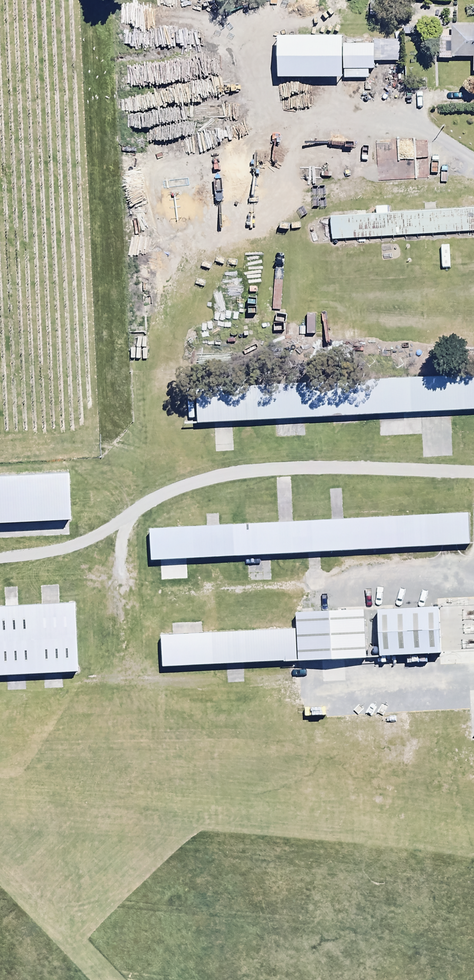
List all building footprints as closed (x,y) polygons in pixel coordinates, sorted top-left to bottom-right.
[(473,72),(473,26),(452,26),(452,36),(440,36),(440,59),(453,59),(453,57),(473,57),(473,72)] [(279,35),(279,77),(344,77),(344,69),(375,70),(375,61),(401,61),(401,40),(375,40),(375,43),(343,43),(343,35),(279,35)] [(332,241),(437,235),(437,238),(446,237),(446,243),(460,243),(459,233),(473,232),(473,209),(435,211),(435,204),(424,204),(424,212),(390,214),(390,207),(378,208),(378,213),(357,213),(357,216),(331,217),(332,241)] [(473,408),(473,373),(200,387),(201,422),(473,408)] [(69,520),(67,471),(0,474),(0,523),(69,520)] [(473,547),(471,515),(153,530),(155,562),(473,547)] [(76,607),(0,610),(0,676),(79,673),(76,607)] [(440,654),(438,608),(377,610),(379,657),(440,654)] [(365,611),(299,614),(301,662),(367,659),(365,611)] [(300,663),(299,631),(164,638),(165,669),(300,663)]
